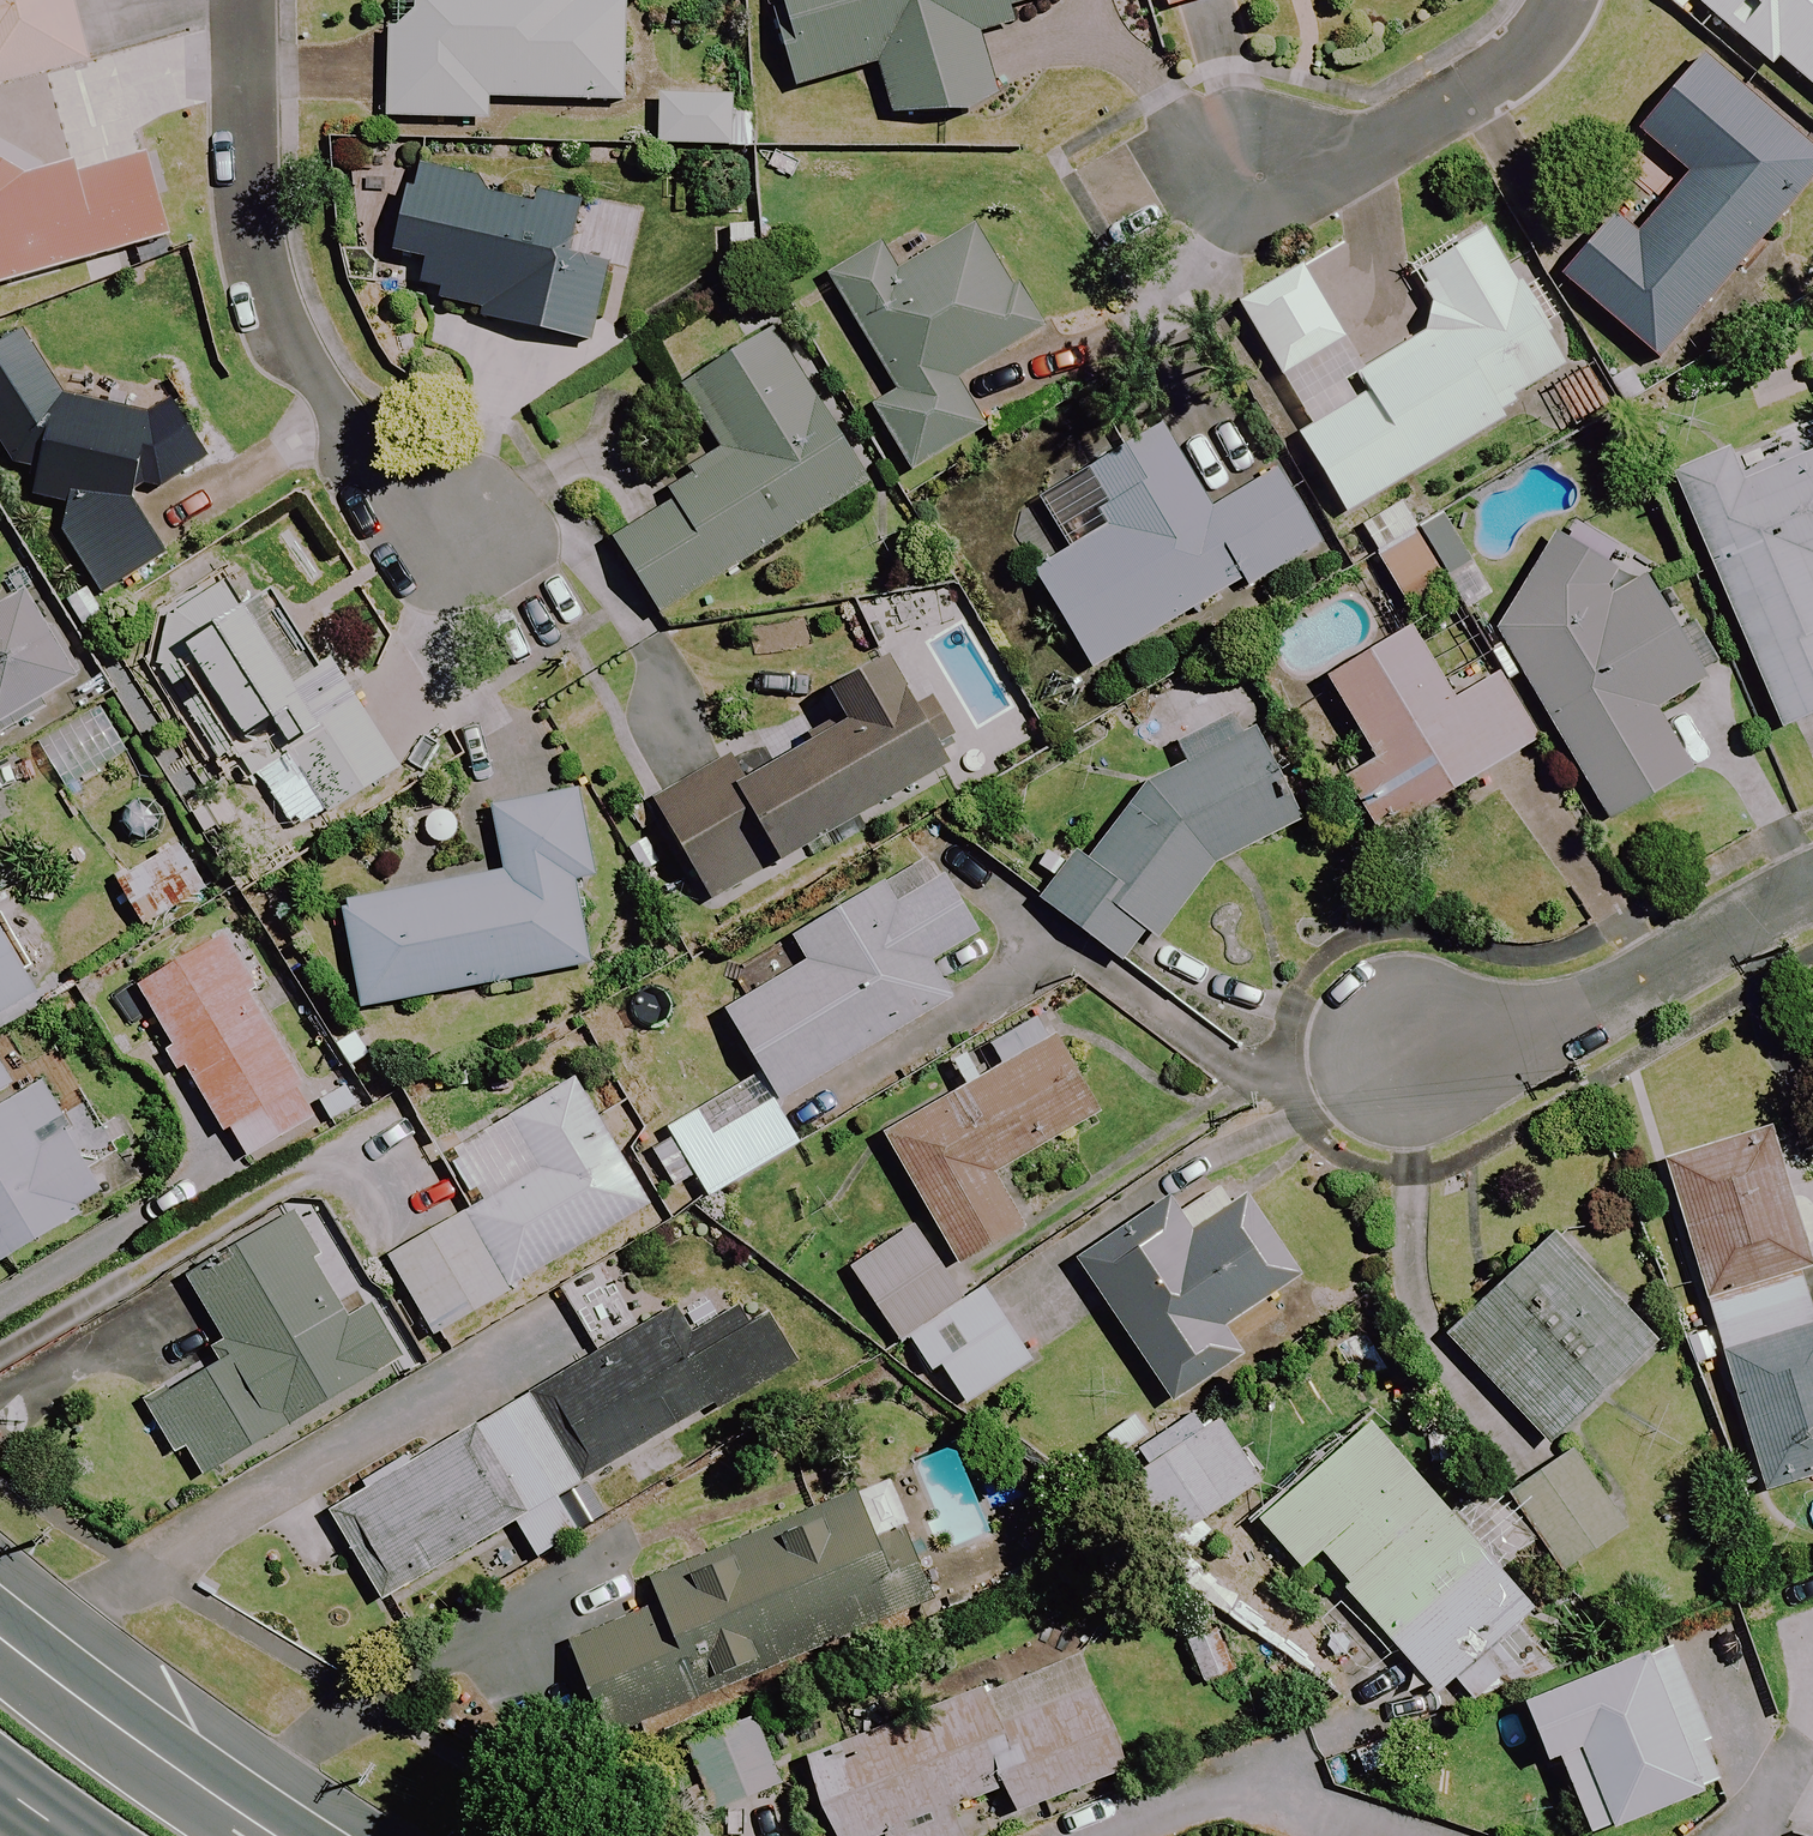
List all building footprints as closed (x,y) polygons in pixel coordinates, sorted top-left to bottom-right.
[(85,60),(69,0),(0,0),(0,83),(85,60)] [(393,22),(389,119),(488,124),(489,99),(620,106),(625,0),(394,0),(393,22)] [(803,88),(879,68),(896,128),(998,100),(980,35),(1016,25),(1011,10),(1048,0),(779,0),(803,88)] [(1167,10),(1203,0),(1164,0),(1167,10)] [(1691,3),(1770,70),(1777,61),(1812,91),(1812,0),(1693,0),(1691,3)] [(1708,63),(1642,137),(1690,180),(1639,238),(1615,217),(1561,278),(1657,363),(1812,187),(1812,156),(1708,63)] [(754,127),(754,101),(661,99),(660,149),(753,151),(754,127)] [(170,240),(147,160),(76,181),(73,169),(0,190),(0,289),(170,240)] [(485,182),(417,166),(395,255),(427,263),(419,296),(483,312),(480,321),(589,347),(608,267),(570,257),(583,204),(539,194),(536,207),(482,194),(485,182)] [(1583,362),(1495,218),(1410,270),(1431,304),(1429,334),(1359,377),(1370,395),(1298,439),(1346,518),(1503,423),(1497,414),(1583,362)] [(1035,336),(970,226),(887,275),(876,257),(833,282),(898,393),(873,408),(913,475),(987,431),(957,382),(1035,336)] [(1345,341),(1301,269),(1239,307),(1282,379),(1345,341)] [(872,484),(777,331),(684,389),(730,461),(610,536),(660,616),(872,484)] [(22,333),(0,347),(0,443),(16,469),(38,473),(35,500),(67,506),(63,533),(102,598),(167,559),(135,505),(207,463),(171,402),(148,416),(64,402),(22,333)] [(1211,514),(1171,445),(1092,492),(1114,529),(1036,575),(1092,671),(1243,583),(1247,589),(1320,547),(1278,475),(1211,514)] [(1738,485),(1727,459),(1675,482),(1781,732),(1812,718),(1812,453),(1738,485)] [(1401,508),(1364,526),(1403,605),(1440,587),(1401,508)] [(1653,712),(1708,676),(1643,579),(1619,581),(1570,546),(1555,537),(1498,631),(1611,822),(1690,776),(1653,712)] [(203,599),(184,569),(154,589),(175,621),(139,645),(219,767),(239,754),(256,780),(290,757),(330,818),(400,772),(335,673),(299,696),(225,584),(203,599)] [(26,596),(0,612),(0,733),(80,683),(26,596)] [(1452,703),(1411,632),(1327,681),(1376,765),(1348,782),(1380,836),(1539,743),(1499,675),(1452,703)] [(716,911),(947,774),(933,750),(952,739),(930,702),(915,710),(888,664),(835,696),(852,726),(755,783),(739,756),(654,806),(716,911)] [(1149,935),(1157,942),(1219,867),(1305,823),(1261,737),(1161,774),(1090,860),(1080,853),(1055,882),(1041,900),(1123,968),(1149,935)] [(596,877),(579,794),(492,811),(504,876),(343,908),(363,1013),(590,969),(573,882),(596,877)] [(980,935),(931,856),(793,941),(808,965),(727,1014),(783,1105),(952,1001),(930,966),(980,935)] [(39,997),(0,933),(0,1020),(39,997)] [(260,985),(232,934),(139,986),(238,1166),(321,1120),(250,991),(260,985)] [(1099,1117),(1052,1036),(880,1135),(958,1269),(1024,1231),(993,1178),(1099,1117)] [(44,1092),(23,1104),(0,1067),(0,1267),(131,1188),(90,1121),(69,1134),(44,1092)] [(650,1212),(576,1079),(442,1153),(475,1212),(391,1259),(432,1333),(650,1212)] [(796,1148),(754,1079),(647,1143),(673,1186),(694,1174),(710,1200),(796,1148)] [(1771,1133),(1669,1162),(1763,1493),(1812,1479),(1812,1314),(1801,1270),(1809,1268),(1771,1133)] [(1234,1212),(1223,1196),(1092,1284),(1173,1407),(1245,1360),(1226,1330),(1299,1281),(1247,1203),(1234,1212)] [(291,1219),(188,1278),(234,1359),(150,1409),(193,1483),(400,1363),(370,1312),(351,1323),(291,1219)] [(963,1300),(919,1230),(853,1271),(923,1383),(943,1371),(965,1407),(1030,1366),(982,1289),(963,1300)] [(1653,1348),(1552,1239),(1447,1337),(1547,1446),(1653,1348)] [(797,1369),(759,1299),(692,1336),(675,1306),(581,1357),(586,1368),(328,1510),(380,1604),(518,1528),(536,1561),(581,1537),(560,1499),(797,1369)] [(1261,1482),(1218,1420),(1143,1473),(1186,1535),(1261,1482)] [(1356,1677),(1393,1646),(1437,1697),(1454,1682),(1477,1708),(1540,1655),(1518,1628),(1533,1615),(1371,1426),(1260,1522),(1302,1571),(1317,1557),(1355,1602),(1319,1633),(1356,1677)] [(1626,1532),(1574,1453),(1510,1496),(1562,1575),(1626,1532)] [(922,1566),(892,1487),(648,1581),(658,1608),(569,1642),(588,1693),(673,1660),(686,1693),(910,1607),(898,1575),(922,1566)] [(1671,1649),(1524,1704),(1546,1764),(1560,1759),(1589,1835),(1594,1835),(1722,1788),(1671,1649)] [(1059,1667),(806,1758),(834,1835),(961,1835),(952,1809),(1005,1790),(1015,1816),(1102,1785),(1059,1667)] [(774,1790),(748,1721),(687,1743),(714,1813),(774,1790)] [(1789,1833),(1799,1835),(1812,1835),(1812,1759),(1789,1833)]
